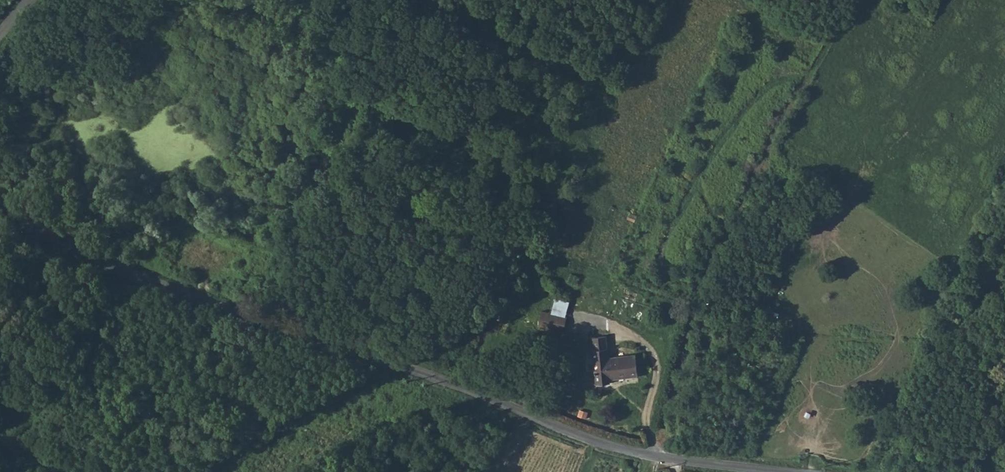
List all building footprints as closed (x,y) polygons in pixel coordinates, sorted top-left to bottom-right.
[(542,314),(539,331),(566,336),(570,311),(548,307),(547,315),(542,314)] [(608,339),(592,340),(597,388),(610,386),(610,382),(638,379),(636,357),(610,359),(608,339)]
